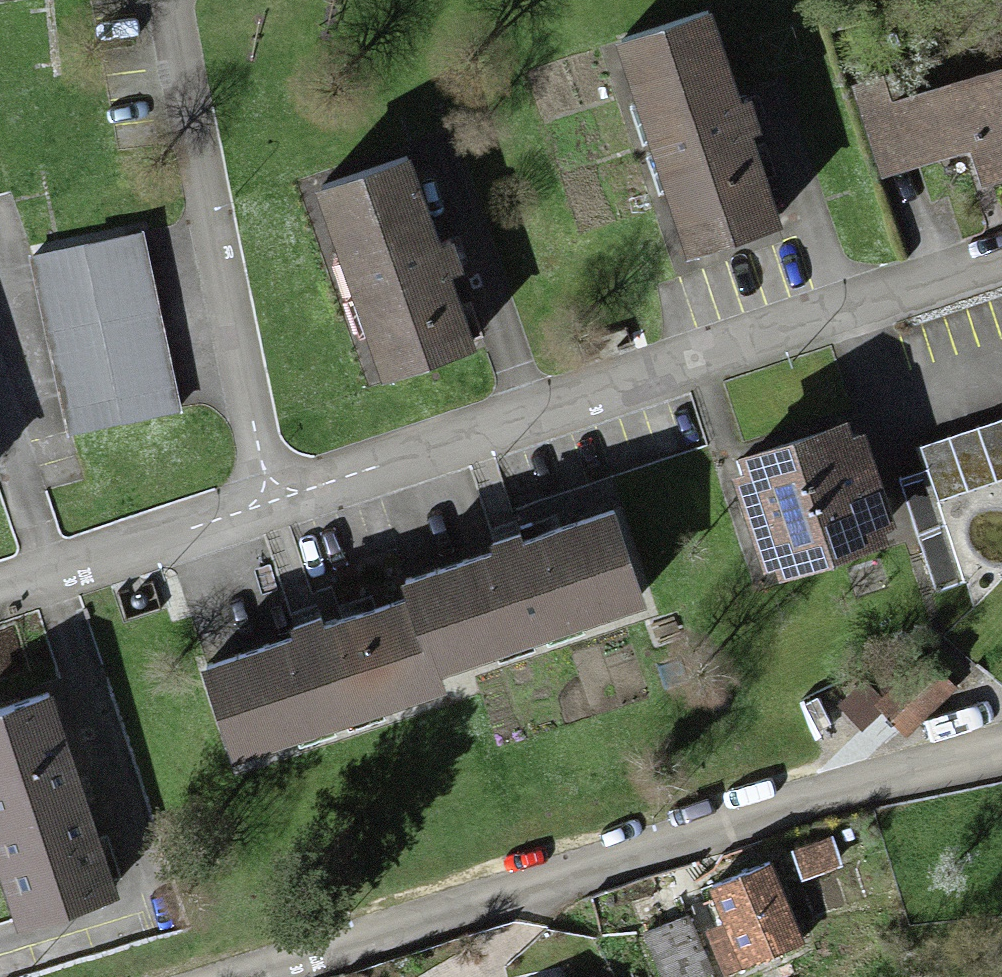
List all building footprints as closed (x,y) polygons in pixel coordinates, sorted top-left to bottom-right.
[(612,29),(681,238),(770,209),(701,0),(612,29)] [(843,53),(877,147),(958,119),(975,166),(1001,156),(1001,24),(901,60),(892,36),(843,53)] [(396,147),(303,181),(375,373),(467,339),(396,147)] [(137,238),(33,260),(70,439),(175,417),(137,238)] [(847,409),(725,452),(767,572),(889,529),(847,409)] [(918,446),(926,472),(901,480),(936,588),(961,581),(936,504),(1001,483),(1001,419),(918,446)] [(394,598),(205,653),(230,736),(426,680),(416,647),(635,583),(610,497),(384,563),(394,598)] [(926,654),(874,695),(903,732),(955,691),(926,654)] [(0,706),(0,916),(101,882),(38,694),(0,706)] [(766,855),(701,884),(735,962),(800,933),(766,855)]
